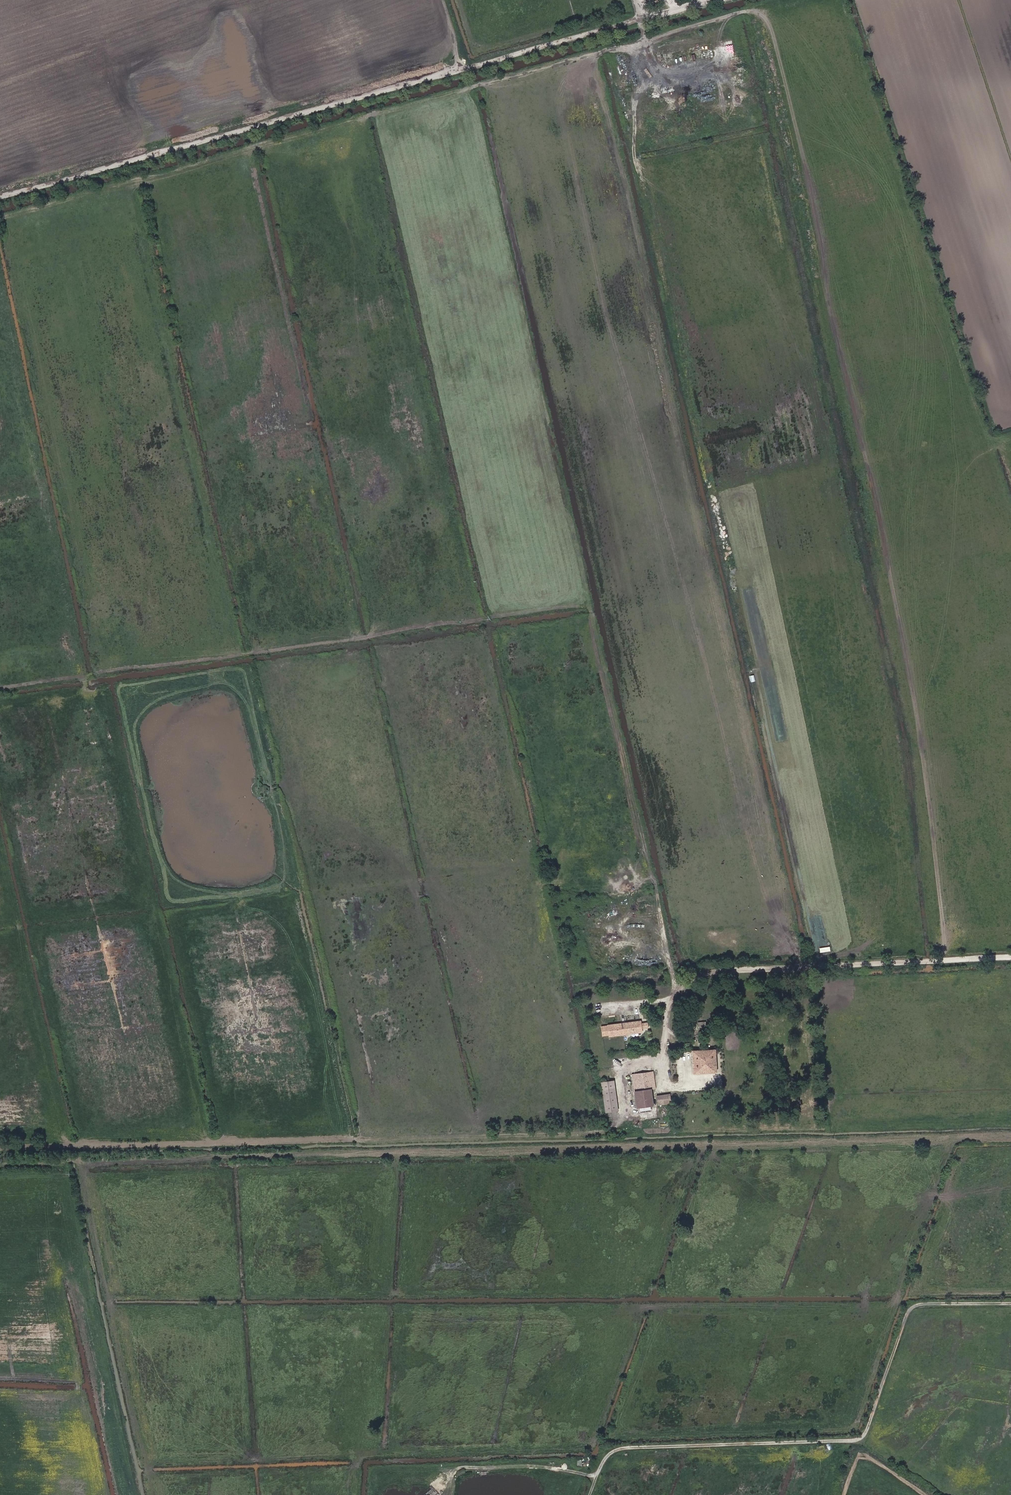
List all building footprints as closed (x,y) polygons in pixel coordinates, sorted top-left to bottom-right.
[(628,1034),(643,1032),(642,1028),(648,1027),(647,1023),(642,1024),(641,1020),(627,1022),(628,1034)] [(619,1023),(620,1035),(628,1034),(627,1022),(619,1023)] [(609,1034),(610,1036),(620,1035),(619,1023),(608,1024),(608,1025),(602,1025),(604,1035),(609,1034)] [(714,1050),(691,1052),(693,1075),(716,1073),(714,1050)] [(634,1092),(636,1107),(652,1105),(647,1073),(636,1074),(638,1091),(634,1092)] [(606,1113),(619,1112),(616,1080),(602,1082),(606,1113)]
